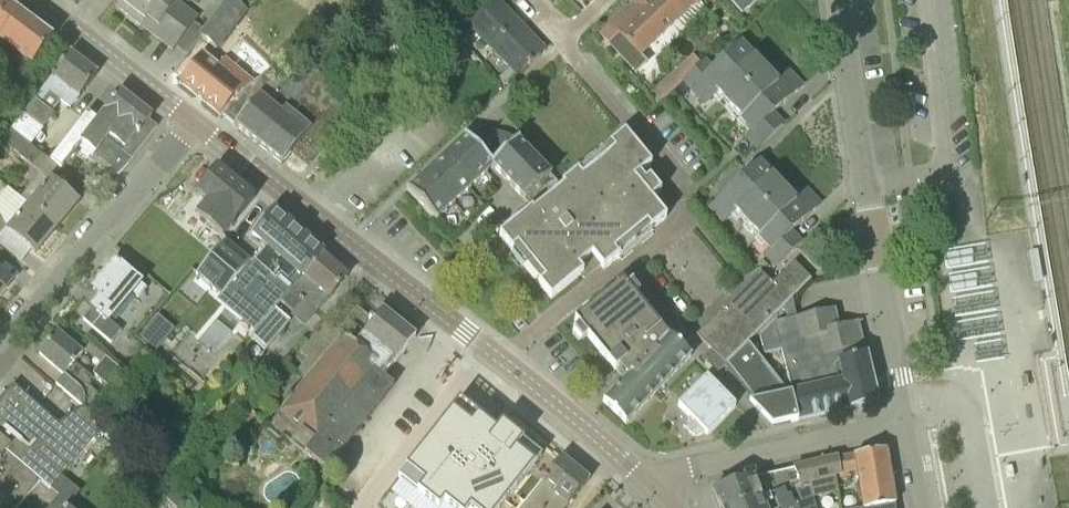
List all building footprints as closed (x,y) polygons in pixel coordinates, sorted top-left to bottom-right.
[(22,79),(53,39),(2,0),(0,0),(0,62),(22,79)] [(200,19),(179,2),(176,0),(121,0),(115,7),(152,36),(173,53),(200,19)] [(248,12),(233,0),(201,37),(217,50),(248,12)] [(514,26),(510,21),(516,16),(502,0),(494,0),(467,26),(489,49),(514,26)] [(630,2),(633,5),(615,22),(599,37),(623,61),(633,51),(640,58),(697,3),(695,0),(632,0),(630,2)] [(742,14),(757,0),(730,0),(742,14)] [(541,45),(524,25),(518,30),(514,26),(489,49),(509,69),(499,78),(505,84),(516,74),(517,75),(528,63),(530,65),(541,56),(535,50),(541,45)] [(777,84),(741,45),(705,78),(697,69),(682,82),(757,148),(783,125),(774,113),(801,87),(788,73),(777,84)] [(71,53),(10,132),(50,163),(88,112),(50,161),(31,146),(54,115),(52,113),(61,101),(70,109),(98,74),(71,53)] [(218,67),(202,53),(179,82),(221,116),(221,115),(236,98),(238,99),(254,81),(245,75),(225,59),(218,67)] [(658,104),(669,95),(661,87),(651,96),(658,104)] [(149,120),(149,114),(120,91),(98,120),(88,112),(50,163),(57,168),(58,167),(62,170),(83,143),(96,154),(97,152),(111,164),(121,152),(132,160),(154,131),(153,124),(149,120)] [(264,99),(238,132),(286,171),(312,138),(264,99)] [(56,228),(78,203),(49,178),(57,168),(50,163),(10,132),(2,141),(48,179),(28,204),(56,228)] [(517,142),(513,138),(509,135),(504,133),(498,132),(494,132),(489,132),(485,133),(480,135),(476,138),(472,141),(493,167),(525,201),(526,201),(534,210),(533,212),(532,210),(499,237),(503,241),(518,227),(517,226),(527,217),(535,211),(540,207),(541,208),(580,174),(578,172),(562,185),(562,186),(561,188),(550,177),(551,177),(517,142)] [(645,182),(640,175),(651,165),(625,133),(609,146),(613,151),(583,177),(580,174),(541,208),(540,207),(535,211),(527,217),(517,226),(518,227),(503,241),(513,253),(518,249),(544,279),(538,284),(551,300),(584,273),(579,268),(592,256),(604,270),(620,257),(615,251),(646,226),(650,232),(667,218),(652,200),(661,192),(650,178),(645,182)] [(476,184),(493,167),(472,141),(466,136),(447,154),(476,184)] [(456,202),(476,184),(447,154),(428,172),(456,202)] [(795,203),(759,164),(710,209),(775,267),(801,243),(791,233),(819,206),(806,192),(795,203)] [(254,199),(216,168),(197,192),(206,201),(196,215),(223,237),(234,224),(254,199)] [(456,202),(428,172),(409,190),(408,189),(407,191),(437,222),(438,220),(437,219),(456,202)] [(7,226),(8,227),(7,228),(35,253),(56,228),(28,204),(7,226)] [(223,297),(259,327),(265,321),(274,309),(280,303),(290,292),(291,293),(324,255),(274,212),(254,234),(268,246),(252,264),(225,241),(197,275),(223,298),(223,297)] [(8,227),(7,226),(0,220),(0,237),(7,228),(8,227)] [(304,327),(348,277),(324,255),(291,293),(290,292),(280,303),(293,313),(291,316),(304,327)] [(726,365),(756,335),(771,320),(811,279),(794,263),(772,285),(760,273),(697,337),(714,354),(726,365)] [(150,294),(120,270),(102,292),(98,297),(95,301),(104,309),(86,325),(114,350),(126,336),(119,331),(150,294)] [(11,282),(0,273),(0,295),(11,282)] [(664,339),(657,331),(661,329),(622,282),(574,322),(624,381),(603,403),(626,425),(691,356),(668,334),(664,339)] [(274,309),(265,321),(280,335),(290,323),(274,309)] [(771,320),(756,335),(761,354),(780,349),(787,375),(862,357),(853,324),(836,328),(833,310),(774,324),(771,320)] [(159,315),(141,338),(159,352),(177,329),(159,315)] [(296,445),(332,473),(395,390),(386,383),(417,341),(382,315),(354,353),(338,341),(281,416),(305,433),(296,445)] [(90,413),(110,388),(97,378),(92,385),(88,383),(93,377),(75,363),(82,354),(57,333),(39,354),(65,375),(66,374),(69,377),(60,388),(83,407),(82,408),(90,414),(91,413),(90,413)] [(756,335),(726,365),(774,427),(789,415),(791,423),(797,421),(797,422),(878,403),(866,356),(862,357),(787,375),(767,380),(761,354),(756,335)] [(716,374),(726,365),(714,354),(705,363),(716,374)] [(101,364),(93,374),(97,378),(110,388),(123,371),(106,358),(101,364)] [(707,434),(735,406),(709,380),(712,378),(707,373),(697,383),(699,385),(679,405),(691,417),(687,422),(687,429),(690,434),(695,436),(701,435),(705,431),(707,434)] [(13,385),(0,401),(0,496),(14,507),(18,507),(41,481),(51,489),(105,425),(91,413),(90,414),(82,408),(59,424),(13,385)] [(540,456),(501,424),(495,431),(458,402),(398,478),(436,507),(439,507),(444,503),(450,507),(499,507),(540,456)] [(240,433),(252,420),(250,418),(253,416),(243,408),(229,423),(240,433)] [(841,477),(856,475),(862,507),(895,507),(894,505),(895,505),(885,450),(837,458),(841,477)] [(836,459),(792,470),(801,494),(805,493),(805,495),(812,493),(814,498),(837,493),(834,479),(841,477),(837,458),(836,458),(836,459)] [(589,481),(562,459),(522,507),(566,507),(589,481)] [(753,480),(752,479),(712,491),(719,507),(739,507),(761,500),(787,489),(790,496),(801,494),(792,470),(753,480)] [(787,489),(761,500),(739,507),(817,507),(814,498),(812,493),(805,495),(805,493),(801,494),(790,496),(787,489)] [(67,507),(71,501),(61,493),(49,507),(67,507)]
